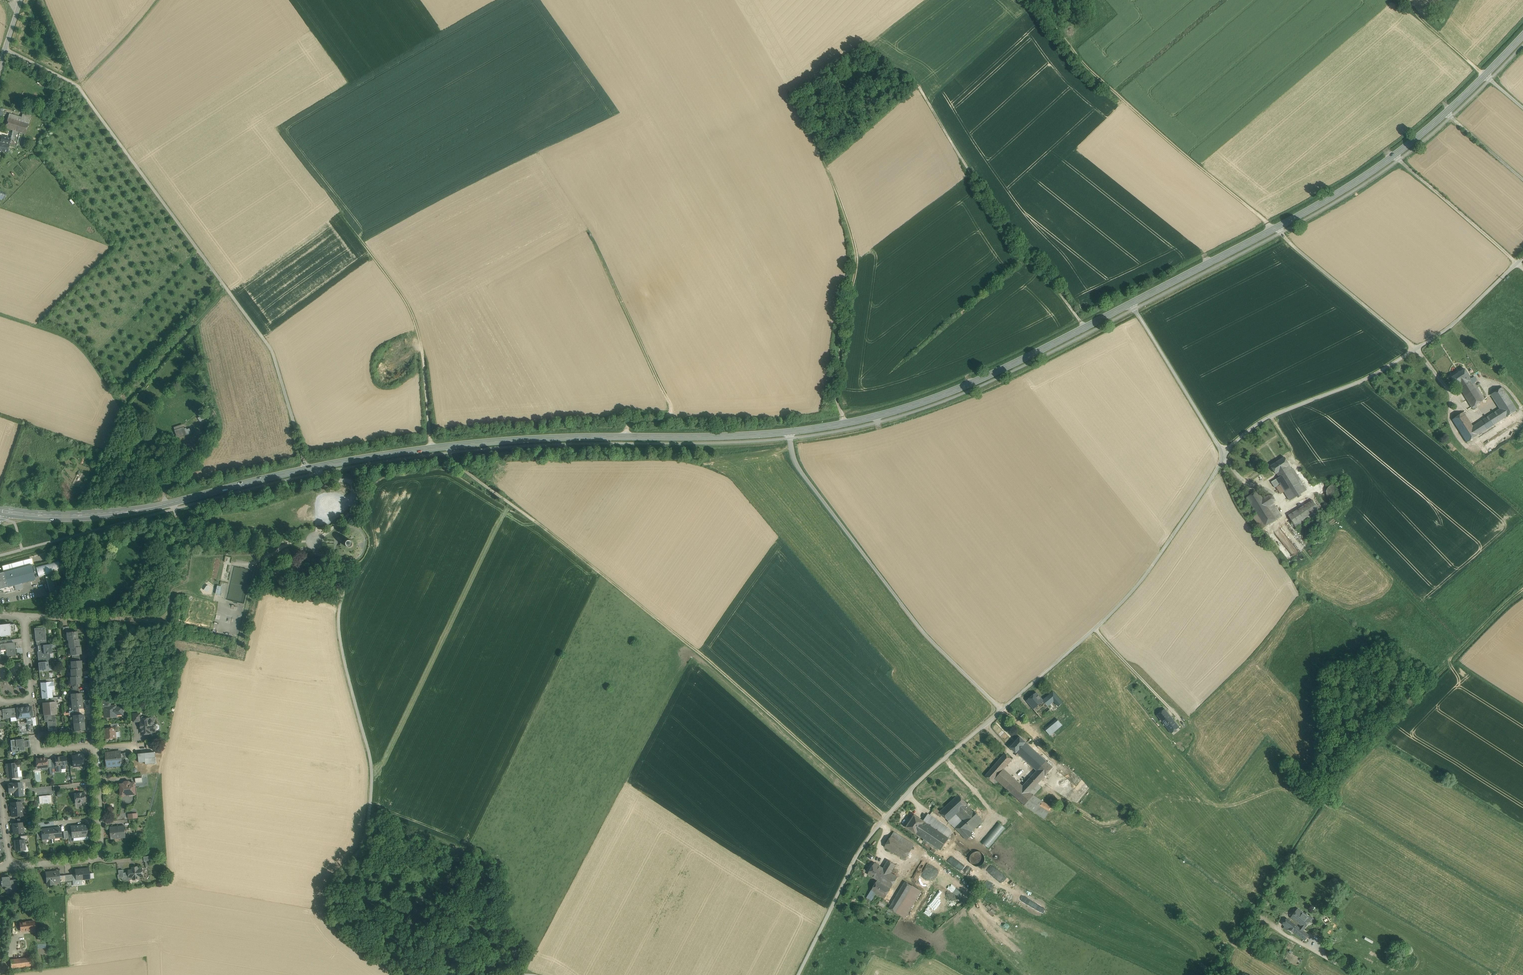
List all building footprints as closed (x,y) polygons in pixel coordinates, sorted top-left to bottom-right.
[(18,116),(9,114),(5,128),(12,131),(20,132),(22,133),(25,134),(30,120),(21,118),(18,117),(18,116)] [(10,139),(9,145),(18,147),(22,133),(20,132),(12,131),(10,139)] [(10,139),(2,137),(0,136),(0,151),(7,153),(9,145),(10,139)] [(1465,369),(1451,377),(1456,385),(1457,384),(1460,388),(1471,381),(1468,377),(1470,376),(1465,369)] [(1471,381),(1460,388),(1472,407),(1475,405),(1485,399),(1474,383),(1477,381),(1474,377),(1471,378),(1472,380),(1471,381)] [(1500,409),(1473,426),(1464,412),(1452,420),(1466,442),(1517,410),(1502,387),(1491,395),(1500,409)] [(175,431),(177,438),(186,435),(185,431),(184,428),(175,431)] [(1284,457),(1271,466),(1276,474),(1277,473),(1288,466),(1289,465),(1284,457)] [(1279,477),(1291,470),(1288,466),(1277,473),(1279,477)] [(1291,470),(1279,477),(1276,479),(1280,485),(1283,490),(1284,492),(1290,501),(1307,490),(1294,470),(1292,471),(1291,470)] [(1276,479),(1271,482),(1275,488),(1280,485),(1276,479)] [(1342,496),(1342,492),(1342,489),(1340,487),(1337,485),(1334,484),(1331,485),(1329,487),(1327,490),(1326,493),(1327,496),(1329,498),(1331,500),(1334,501),(1338,500),(1340,498),(1342,496)] [(1268,506),(1263,499),(1263,498),(1258,490),(1246,497),(1257,514),(1265,527),(1276,519),(1268,506)] [(1273,495),(1268,495),(1263,498),(1263,499),(1268,506),(1274,503),(1275,499),(1273,495)] [(1313,500),(1288,516),(1295,527),(1320,511),(1313,500)] [(1274,503),(1268,506),(1276,519),(1282,516),(1274,503)] [(1265,527),(1257,514),(1254,517),(1261,529),(1265,527)] [(346,552),(350,553),(353,552),(356,550),(358,547),(358,543),(357,540),(355,537),(352,536),(349,535),(345,536),(343,538),(341,541),(341,543),(340,545),(341,548),(343,551),(346,552)] [(30,559),(3,566),(4,572),(10,570),(31,565),(32,565),(30,559)] [(58,561),(36,567),(38,577),(61,571),(58,561)] [(31,565),(10,570),(14,585),(22,583),(35,580),(31,565)] [(4,572),(3,572),(7,587),(14,585),(10,570),(4,572)] [(52,575),(46,577),(50,595),(56,593),(52,579),(53,579),(52,575)] [(0,625),(0,636),(10,635),(10,631),(9,624),(0,625)] [(44,628),(35,629),(36,641),(37,641),(46,640),(44,628)] [(69,632),(67,633),(67,640),(68,640),(77,639),(77,632),(69,632)] [(77,639),(68,640),(69,648),(70,648),(79,647),(78,639),(77,639)] [(0,644),(0,647),(0,650),(6,649),(7,656),(15,655),(14,643),(7,644),(0,644)] [(46,645),(43,645),(43,651),(38,652),(37,652),(38,663),(48,662),(50,662),(50,653),(52,653),(51,644),(46,645)] [(79,647),(70,648),(71,655),(79,655),(81,654),(80,647),(79,647)] [(72,661),(71,662),(72,669),(81,668),(81,669),(82,668),(81,661),(80,661),(72,661)] [(48,662),(38,663),(39,672),(48,671),(49,671),(48,662)] [(81,668),(72,669),(71,669),(71,677),(80,676),(81,676),(81,669),(81,668)] [(48,673),(48,671),(39,672),(40,680),(46,679),(50,679),(49,673),(48,673)] [(80,676),(71,677),(70,677),(71,685),(78,684),(81,684),(80,676)] [(46,683),(41,683),(42,699),(50,698),(53,698),(52,690),(50,690),(49,687),(54,687),(53,682),(46,683)] [(1053,692),(1043,701),(1047,706),(1053,701),(1059,707),(1063,704),(1053,692)] [(73,694),(71,694),(72,702),(82,701),(81,693),(79,693),(73,694)] [(1043,701),(1036,693),(1027,701),(1041,718),(1050,710),(1043,701)] [(111,703),(100,699),(101,708),(105,708),(105,706),(111,706),(111,703)] [(82,701),(72,702),(72,709),(79,709),(82,708),(82,701)] [(51,702),(43,703),(44,716),(55,714),(56,714),(55,703),(55,702),(51,702)] [(31,707),(16,708),(17,719),(17,718),(26,717),(27,721),(32,721),(32,724),(33,724),(31,706),(31,707)] [(111,706),(105,706),(105,708),(105,717),(116,716),(116,715),(123,714),(123,707),(116,708),(116,706),(111,706)] [(16,709),(3,710),(4,718),(17,717),(16,708),(16,709)] [(1173,719),(1165,709),(1157,715),(1165,725),(1173,719)] [(141,713),(133,714),(134,722),(141,721),(141,719),(144,719),(144,717),(141,717),(141,713)] [(55,714),(44,716),(44,720),(47,719),(47,726),(48,728),(52,728),(56,727),(55,714)] [(83,714),(73,715),(74,723),(84,722),(83,714)] [(144,719),(141,719),(141,721),(141,724),(142,725),(142,727),(141,728),(142,734),(143,735),(151,734),(151,732),(152,731),(155,731),(156,731),(156,730),(158,730),(160,728),(159,726),(158,724),(155,725),(155,723),(154,723),(154,721),(152,720),(150,720),(150,718),(144,719)] [(1057,719),(1045,730),(1050,735),(1062,725),(1057,719)] [(1173,719),(1165,725),(1171,733),(1179,727),(1173,719)] [(84,722),(74,723),(75,731),(81,730),(84,730),(84,722)] [(115,728),(105,729),(106,739),(110,739),(111,739),(112,739),(113,738),(116,738),(115,728)] [(1020,737),(1010,747),(1016,753),(1017,752),(1026,742),(1020,737)] [(23,739),(10,740),(11,743),(11,745),(10,746),(10,747),(11,747),(11,750),(13,750),(15,751),(22,750),(24,750),(24,748),(23,741),(23,739)] [(1053,767),(1026,742),(1017,752),(1037,771),(1044,777),(1053,767)] [(121,751),(107,753),(107,756),(106,756),(107,763),(112,763),(112,766),(122,765),(121,759),(121,753),(121,751)] [(155,752),(138,754),(139,763),(143,762),(143,760),(145,760),(146,764),(154,763),(153,757),(155,757),(155,752)] [(88,766),(88,754),(75,754),(75,753),(71,754),(72,767),(88,766)] [(1005,753),(985,776),(995,785),(998,781),(995,779),(1004,769),(1012,760),(1005,753)] [(66,757),(55,758),(55,760),(56,769),(56,772),(61,771),(61,769),(65,768),(65,765),(67,765),(66,757)] [(47,759),(43,760),(42,758),(38,758),(38,760),(36,760),(36,763),(37,763),(38,767),(41,767),(41,768),(43,770),(47,769),(48,768),(48,767),(47,759)] [(16,763),(6,764),(8,778),(18,777),(16,763)] [(1104,823),(1126,814),(1064,766),(1045,786),(1104,823)] [(1023,786),(1004,769),(995,779),(998,781),(1025,805),(1033,795),(1030,792),(1023,786)] [(1044,777),(1037,771),(1034,774),(1041,780),(1044,777)] [(1041,780),(1034,774),(1023,786),(1030,792),(1038,783),(1041,780)] [(130,783),(128,782),(126,783),(124,784),(121,784),(120,785),(121,793),(120,794),(121,796),(122,797),(124,797),(125,795),(128,795),(129,793),(134,793),(135,791),(135,787),(135,783),(130,783)] [(22,783),(8,784),(9,793),(14,792),(15,796),(23,795),(22,783)] [(1038,783),(1030,792),(1033,795),(1042,787),(1038,783)] [(45,795),(45,790),(51,790),(51,786),(35,787),(35,791),(38,791),(39,795),(45,795)] [(84,792),(74,793),(75,803),(85,802),(85,797),(84,792)] [(51,795),(39,796),(39,804),(52,803),(51,795)] [(959,795),(940,812),(949,821),(956,814),(967,805),(967,804),(959,795)] [(1042,801),(1033,795),(1025,805),(1035,812),(1039,806),(1042,801)] [(1052,807),(1042,801),(1039,806),(1049,812),(1052,807)] [(18,802),(10,803),(12,817),(20,816),(23,815),(22,815),(20,802),(22,802),(18,802)] [(967,805),(956,814),(963,821),(966,818),(973,812),(967,805)] [(1049,812),(1039,806),(1035,812),(1044,819),(1049,812)] [(971,824),(967,828),(971,833),(983,821),(974,811),(973,812),(966,818),(971,824)] [(932,817),(928,814),(923,821),(924,821),(927,824),(932,817)] [(915,815),(906,827),(916,834),(924,821),(923,821),(915,815)] [(948,828),(932,817),(927,824),(944,835),(948,828)] [(963,821),(956,828),(961,834),(967,828),(971,824),(966,818),(963,821)] [(927,824),(924,821),(916,834),(917,834),(916,836),(938,851),(940,849),(941,850),(949,838),(944,835),(927,824)] [(22,823),(12,824),(13,834),(23,833),(22,823)] [(88,825),(79,826),(81,836),(89,836),(88,825)] [(79,826),(71,826),(71,830),(72,837),(81,836),(79,826)] [(125,826),(117,827),(114,828),(114,827),(110,827),(111,839),(117,838),(117,837),(125,836),(125,826)] [(60,828),(51,829),(52,838),(61,837),(60,828)] [(967,828),(961,834),(967,840),(973,835),(971,833),(967,828)] [(51,829),(41,830),(42,837),(42,839),(52,838),(51,829)] [(912,849),(891,836),(884,847),(905,860),(912,849)] [(21,840),(14,841),(15,851),(25,850),(24,840),(21,840)] [(984,862),(985,859),(984,856),(983,854),(980,852),(977,852),(974,852),(972,854),(970,856),(970,859),(970,862),(972,865),(974,866),(977,867),(980,866),(983,864),(984,862)] [(958,856),(953,862),(969,874),(971,872),(968,870),(971,865),(958,856)] [(896,865),(888,860),(883,868),(884,869),(891,873),(896,865)] [(883,868),(875,863),(868,874),(878,880),(884,869),(883,868)] [(138,866),(132,867),(132,869),(128,870),(128,872),(123,873),(124,877),(129,876),(129,878),(133,878),(133,880),(140,879),(140,877),(143,876),(142,868),(139,869),(138,866)] [(89,868),(75,870),(75,874),(72,874),(73,881),(73,885),(82,884),(81,879),(90,879),(89,873),(89,868)] [(891,873),(884,869),(878,880),(891,888),(898,877),(891,873)] [(59,871),(46,873),(47,885),(53,884),(53,881),(59,881),(59,876),(59,871)] [(0,877),(0,887),(4,886),(5,888),(4,888),(4,892),(11,891),(10,880),(10,876),(0,877)] [(891,888),(878,880),(872,890),(885,898),(891,888)] [(905,882),(889,908),(896,912),(912,886),(905,882)] [(1301,926),(1304,928),(1309,922),(1310,923),(1311,922),(1312,921),(1312,919),(1311,919),(1298,909),(1297,911),(1294,909),(1293,911),(1295,913),(1291,918),(1301,926)] [(1012,915),(1010,919),(1035,933),(1038,929),(1035,927),(1037,924),(1019,914),(1017,918),(1012,915)] [(1299,928),(1287,919),(1283,924),(1285,926),(1287,927),(1291,930),(1291,929),(1296,933),(1299,928)] [(30,922),(20,923),(20,922),(19,922),(20,931),(21,931),(26,930),(26,931),(31,930),(31,929),(35,929),(34,921),(30,922)] [(1302,930),(1299,928),(1296,933),(1305,940),(1308,935),(1302,930)] [(991,932),(1005,945),(1008,942),(994,929),(991,932)] [(1030,971),(1032,969),(1017,953),(1015,956),(1030,971)] [(30,957),(10,960),(11,968),(31,965),(30,957)]
